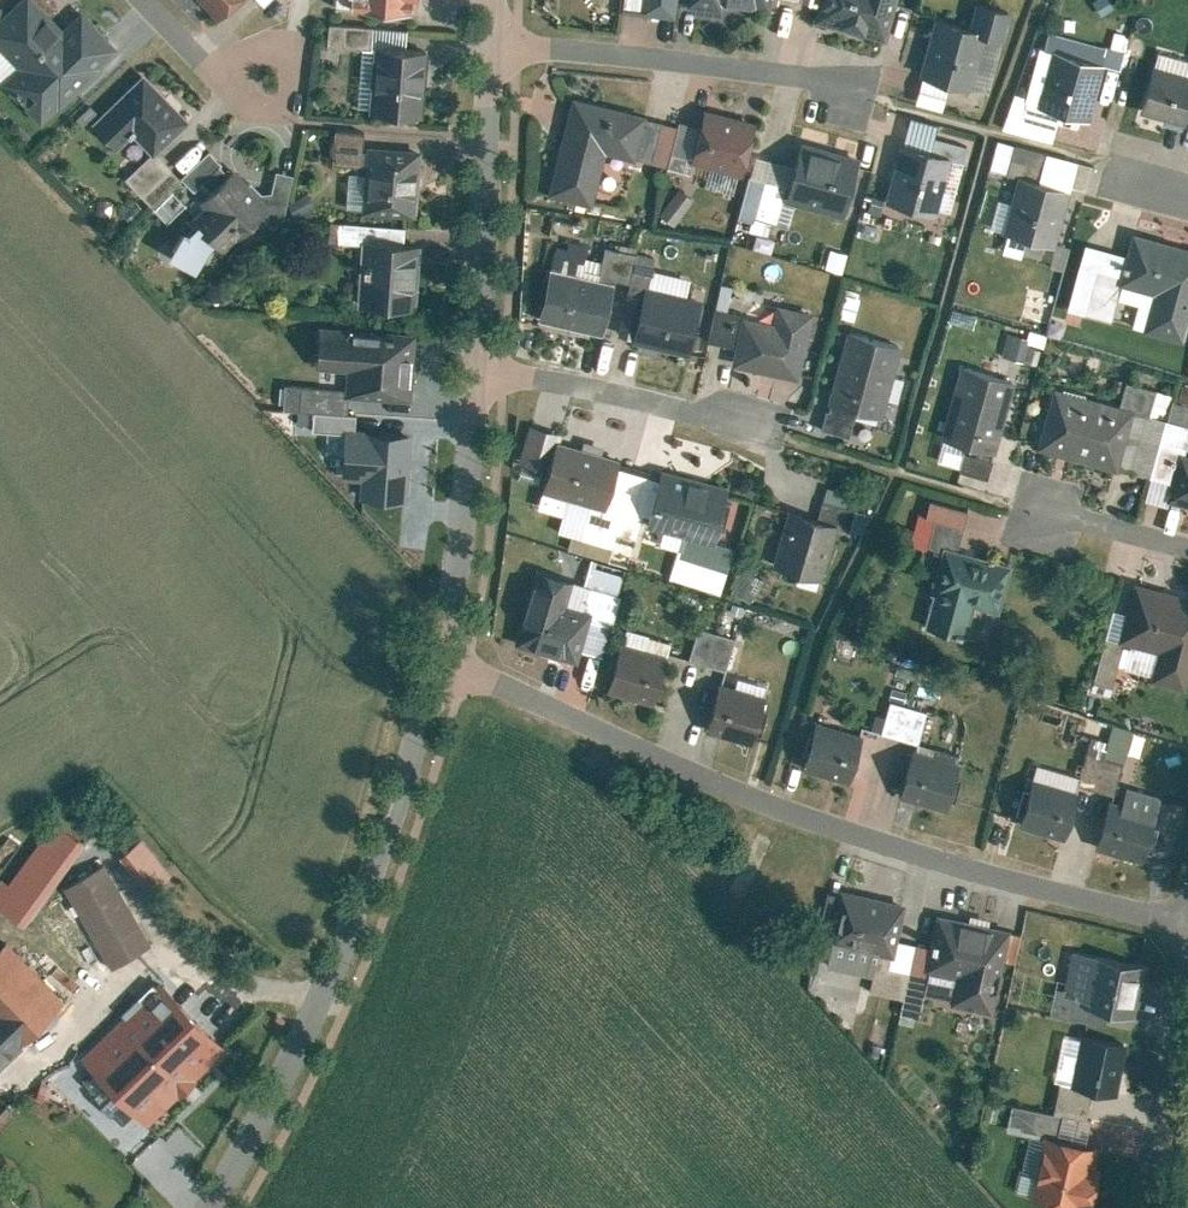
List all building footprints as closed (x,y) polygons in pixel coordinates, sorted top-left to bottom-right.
[(39,124),(117,51),(78,10),(60,27),(35,0),(18,0),(0,16),(0,48),(17,67),(0,83),(39,124)] [(216,19),(236,0),(198,0),(216,19)] [(410,13),(411,0),(333,0),(333,7),(410,13)] [(619,12),(673,18),(675,0),(620,0),(619,12)] [(687,6),(719,10),(720,5),(768,11),(770,0),(687,0),(687,6)] [(813,21),(884,41),(896,0),(819,0),(813,21)] [(974,3),(968,27),(935,18),(920,76),(970,89),(983,39),(1001,43),(1010,13),(974,3)] [(342,42),(359,41),(358,25),(342,26),(342,42)] [(1122,52),(1105,47),(1100,64),(1117,69),(1122,52)] [(427,52),(374,48),(370,116),(423,119),(427,52)] [(1038,106),(1087,120),(1103,65),(1054,52),(1038,106)] [(1153,68),(1141,112),(1184,124),(1187,110),(1187,78),(1153,68)] [(151,155),(187,121),(142,75),(91,124),(115,149),(131,134),(151,155)] [(571,97),(546,195),(590,207),(604,154),(632,161),(633,158),(643,118),(644,116),(571,97)] [(755,123),(704,110),(690,164),(741,176),(755,123)] [(643,118),(633,158),(665,167),(676,127),(643,118)] [(968,135),(940,128),(933,153),(961,160),(968,135)] [(858,158),(798,141),(781,200),(841,217),(858,158)] [(361,214),(415,218),(421,151),(366,146),(361,214)] [(885,202),(935,216),(950,160),(900,146),(885,202)] [(207,151),(178,179),(193,194),(200,187),(207,194),(229,174),(207,151)] [(154,153),(125,179),(166,223),(185,205),(169,188),(179,180),(154,153)] [(222,251),(269,207),(234,170),(187,214),(222,251)] [(1017,178),(1001,233),(1053,247),(1069,192),(1017,178)] [(658,215),(673,226),(693,201),(678,189),(658,215)] [(1004,204),(995,201),(987,227),(997,230),(1004,204)] [(1132,234),(1118,286),(1152,295),(1141,333),(1181,343),(1187,316),(1187,249),(1132,234)] [(357,306),(415,310),(419,247),(361,243),(357,306)] [(635,254),(604,248),(598,277),(628,284),(635,254)] [(536,319),(602,336),(615,285),(548,268),(536,319)] [(648,270),(644,288),(686,298),(690,280),(648,270)] [(632,340),(690,353),(702,302),(686,298),(644,288),(632,340)] [(735,347),(731,368),(800,381),(813,313),(775,306),(771,325),(741,320),(735,347)] [(742,315),(714,310),(708,342),(735,347),(741,320),(742,315)] [(415,333),(318,327),(315,366),(347,368),(345,396),(411,401),(415,333)] [(845,333),(826,403),(828,404),(856,412),(881,418),(900,348),(845,333)] [(1008,334),(1002,356),(1022,362),(1028,340),(1008,334)] [(966,445),(993,453),(1013,383),(960,368),(940,438),(966,445)] [(283,380),(282,409),(343,412),(345,383),(283,380)] [(1124,383),(1118,406),(1132,409),(1147,413),(1153,391),(1124,383)] [(1181,385),(1177,400),(1187,403),(1187,387),(1181,385)] [(1118,406),(1053,388),(1037,450),(1115,471),(1132,409),(1118,406)] [(1171,485),(1166,501),(1187,507),(1187,454),(1185,454),(1187,441),(1187,424),(1185,423),(1187,414),(1187,406),(1171,402),(1166,418),(1163,417),(1147,479),(1171,485)] [(821,432),(849,439),(856,412),(828,404),(821,432)] [(1132,409),(1115,471),(1147,479),(1163,417),(1147,413),(1132,409)] [(543,492),(583,504),(573,537),(629,554),(651,480),(614,469),(617,460),(559,442),(560,435),(528,427),(518,462),(549,471),(543,492)] [(411,431),(344,429),(342,500),(409,502),(411,431)] [(986,479),(993,453),(966,445),(958,471),(986,479)] [(709,546),(726,489),(662,471),(646,527),(709,546)] [(816,513),(840,519),(847,492),(824,486),(816,513)] [(966,510),(930,500),(925,518),(960,528),(966,510)] [(773,565),(822,580),(838,528),(789,513),(773,565)] [(683,541),(672,579),(719,594),(733,549),(712,543),(710,549),(683,541)] [(996,615),(1009,568),(943,550),(922,629),(964,641),(972,608),(996,615)] [(623,568),(589,559),(583,583),(616,593),(623,568)] [(575,662),(587,619),(611,626),(620,596),(535,572),(514,645),(575,662)] [(1187,674),(1187,601),(1136,586),(1120,644),(1157,654),(1150,682),(1183,691),(1187,674)] [(685,659),(722,670),(732,636),(695,626),(685,659)] [(619,644),(605,691),(652,705),(666,658),(619,644)] [(720,686),(707,732),(750,743),(763,698),(720,686)] [(884,701),(878,734),(919,741),(924,707),(884,701)] [(1075,780),(1110,792),(1132,729),(1110,721),(1104,741),(1090,737),(1075,780)] [(815,723),(801,770),(847,783),(861,736),(815,723)] [(899,797),(944,810),(959,760),(914,747),(899,797)] [(1030,780),(1017,827),(1063,840),(1076,793),(1030,780)] [(1095,851),(1141,863),(1155,812),(1108,799),(1095,851)] [(15,918),(77,836),(50,817),(0,884),(0,907),(15,918)] [(149,885),(167,867),(135,834),(117,852),(149,885)] [(150,943),(103,864),(63,888),(109,967),(150,943)] [(827,945),(892,959),(903,906),(838,892),(827,945)] [(989,1014),(1006,932),(937,917),(925,972),(955,978),(949,1006),(989,1014)] [(5,942),(0,947),(0,1026),(18,1043),(62,997),(5,942)] [(1145,965),(1071,951),(1063,990),(1055,989),(1049,1017),(1100,1027),(1103,1012),(1135,1018),(1145,965)] [(90,1064),(143,1119),(220,1047),(168,991),(90,1064)] [(0,1026),(0,1061),(18,1043),(0,1026)] [(1115,1098),(1125,1043),(1079,1035),(1069,1089),(1115,1098)] [(1052,1207),(1092,1207),(1099,1177),(1093,1176),(1099,1151),(1041,1138),(1027,1202),(1052,1207)]
